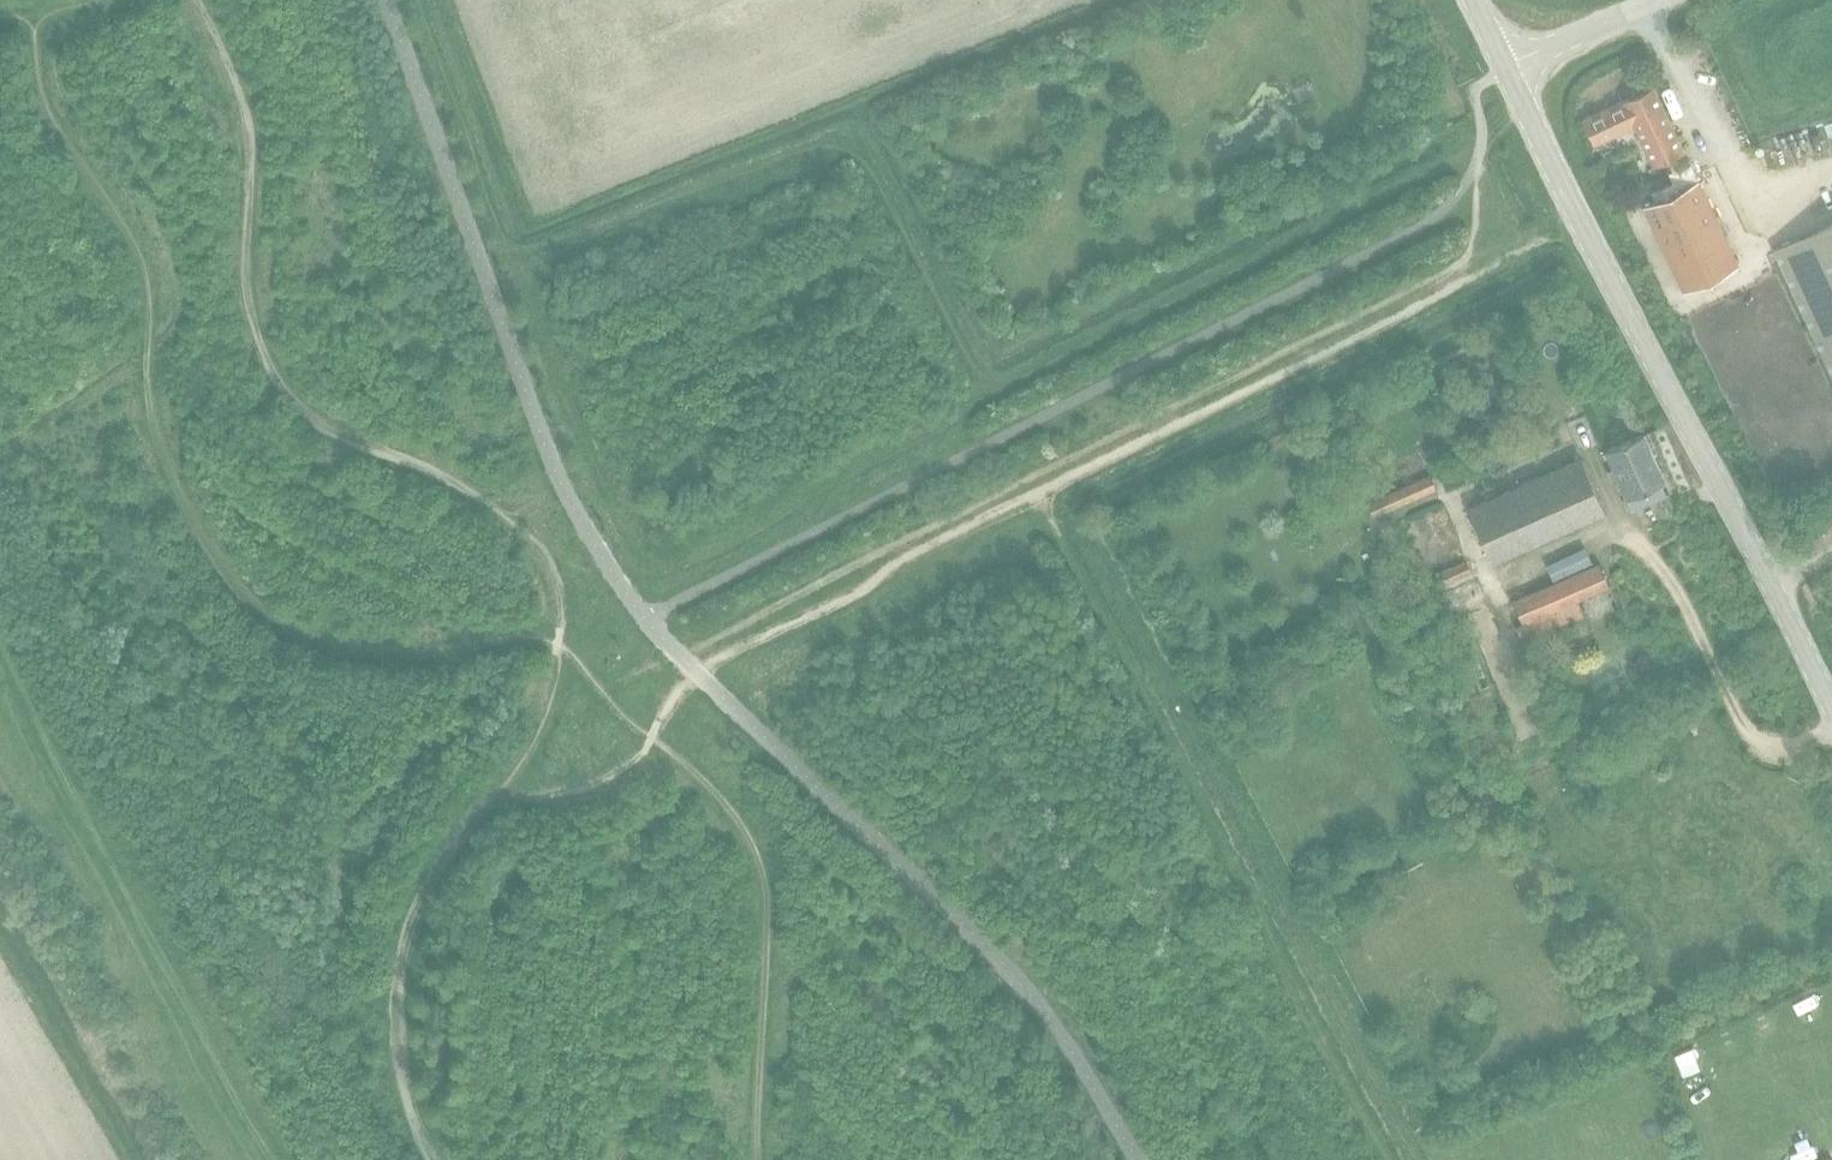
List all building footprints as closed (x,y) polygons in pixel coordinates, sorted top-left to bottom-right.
[(1582,118),(1594,143),(1634,124),(1653,164),(1684,150),(1653,85),(1582,118)] [(1642,203),(1683,289),(1739,264),(1699,177),(1642,203)] [(1775,249),(1831,370),(1831,223),(1775,249)] [(1627,498),(1666,481),(1645,433),(1606,450),(1613,467),(1609,468),(1615,481),(1619,479),(1627,498)] [(1467,506),(1492,561),(1605,511),(1580,455),(1467,506)] [(1364,499),(1370,514),(1433,487),(1426,472),(1364,499)] [(1476,574),(1474,575),(1467,557),(1440,568),(1447,586),(1422,596),(1429,613),(1483,591),(1476,574)] [(1608,582),(1598,561),(1514,598),(1523,619),(1516,622),(1528,648),(1549,639),(1544,629),(1582,612),(1575,596),(1608,582)]
